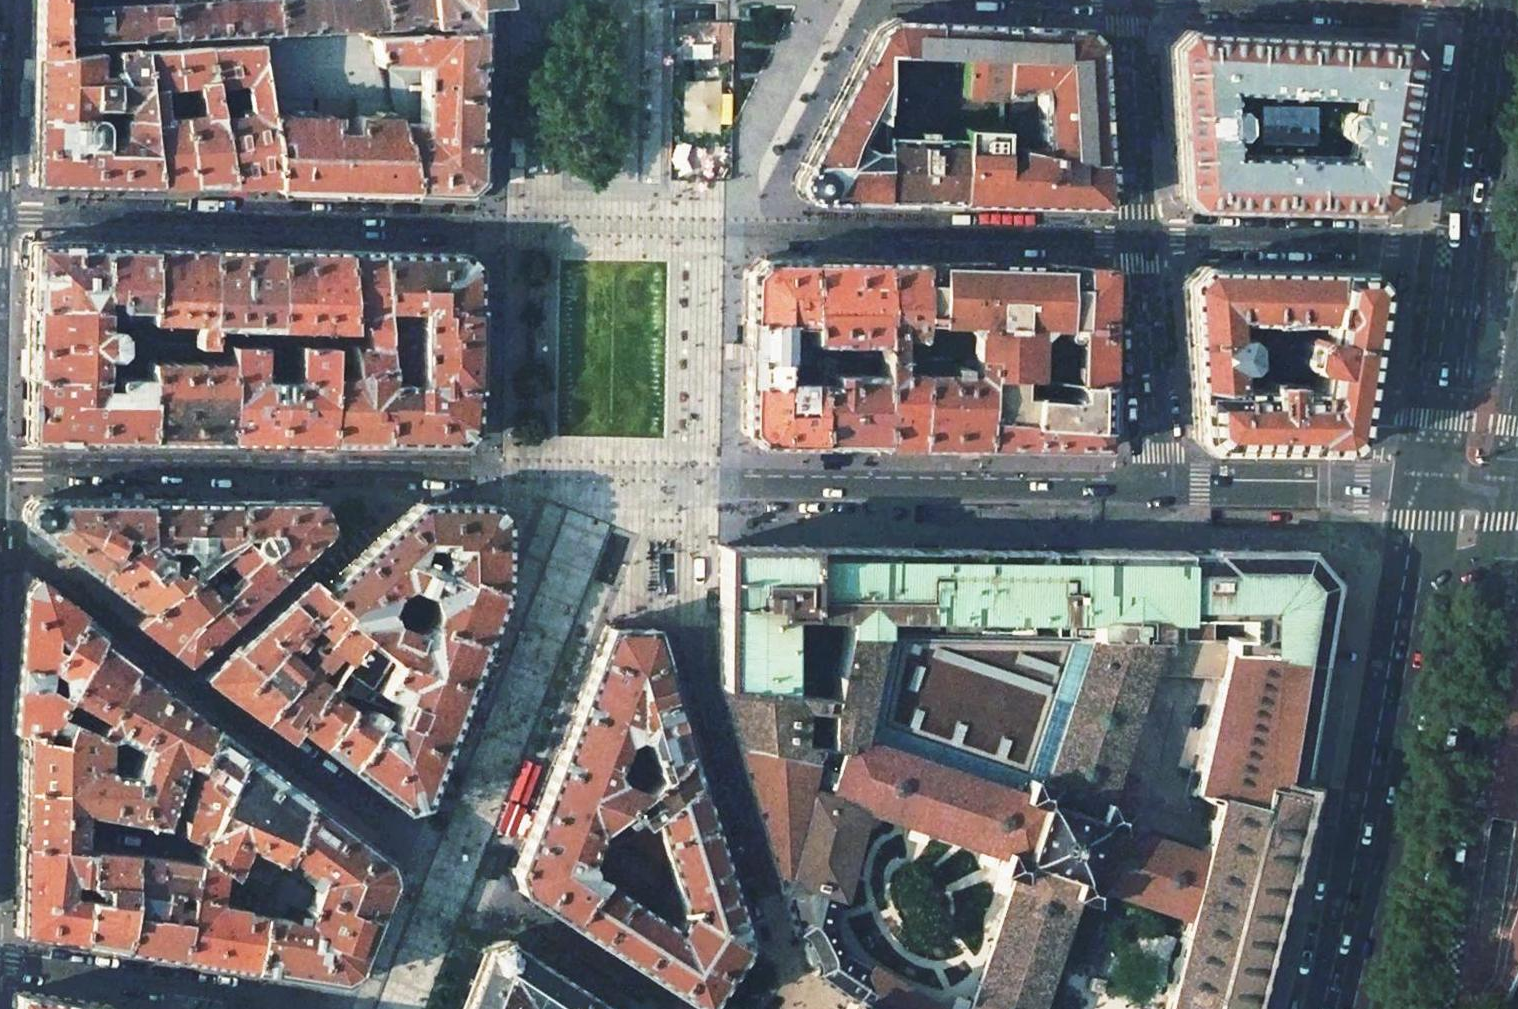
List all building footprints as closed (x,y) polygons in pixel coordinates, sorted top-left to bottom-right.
[(59,0),(32,0),(32,30),(31,58),(60,55),(59,43),(59,0)] [(73,0),(59,0),(59,43),(107,40),(167,38),(167,0),(90,0),(75,1),(73,0)] [(167,38),(275,33),(274,0),(167,0),(167,38)] [(275,33),(383,27),(383,0),(274,0),(275,33)] [(383,27),(388,26),(389,35),(480,29),(481,7),(504,6),(503,0),(383,0),(383,27)] [(887,18),(869,28),(837,91),(798,165),(800,168),(795,171),(794,173),(792,178),(792,183),(793,188),(795,193),(801,198),(808,201),(813,200),(819,199),(819,200),(877,201),(881,54),(930,55),(931,20),(887,18)] [(1011,24),(931,20),(930,55),(1000,57),(998,133),(997,144),(1087,162),(1101,161),(1094,41),(1090,37),(1080,27),(1011,24)] [(367,36),(409,192),(462,194),(477,179),(479,99),(480,29),(389,35),(367,36)] [(1401,41),(1182,31),(1167,46),(1177,194),(1192,208),(1376,212),(1391,200),(1398,160),(1414,57),(1408,49),(1401,41)] [(409,192),(367,36),(275,42),(254,43),(272,152),(273,189),(329,191),(409,192)] [(107,40),(59,43),(60,55),(96,51),(108,51),(107,40)] [(254,43),(202,46),(210,98),(222,96),(226,90),(226,83),(247,79),(252,106),(246,107),(242,113),(235,114),(233,104),(229,101),(212,105),(227,188),(255,189),(273,189),(272,152),(254,43)] [(202,46),(170,47),(192,187),(207,188),(227,188),(212,105),(210,98),(202,46)] [(192,187),(170,47),(167,47),(137,49),(147,121),(156,186),(171,187),(192,187)] [(30,118),(147,121),(137,49),(113,50),(108,51),(96,51),(60,55),(31,58),(31,101),(30,118)] [(881,54),(877,201),(956,203),(958,132),(998,133),(1000,57),(930,55),(881,54)] [(526,90),(526,116),(554,116),(554,90),(526,90)] [(147,121),(30,118),(29,156),(29,183),(97,185),(156,186),(147,121)] [(958,132),(956,203),(1101,206),(1103,204),(1101,161),(1087,162),(997,144),(998,133),(958,132)] [(552,147),(524,146),(523,173),(551,174),(552,147)] [(149,245),(30,242),(28,244),(27,279),(27,305),(99,306),(110,306),(115,312),(110,319),(116,326),(131,325),(147,326),(149,245)] [(207,343),(209,246),(185,245),(149,245),(147,326),(147,342),(207,343)] [(274,344),(276,247),(246,247),(209,246),(207,343),(227,343),(269,344),(274,344)] [(276,247),(274,344),(281,345),(286,345),(297,345),(327,345),(350,346),(342,248),(308,248),(276,247)] [(384,365),(378,249),(361,249),(342,248),(350,346),(351,367),(352,373),(352,375),(384,370),(384,365)] [(460,251),(378,249),(384,365),(405,364),(405,384),(391,384),(383,384),(381,442),(457,443),(472,429),(474,344),(477,267),(460,251)] [(757,257),(741,271),(741,336),(739,431),(754,447),(818,446),(814,382),(781,381),(782,322),(810,323),(806,258),(757,257)] [(880,260),(806,258),(810,323),(811,340),(812,355),(836,355),(858,355),(880,355),(880,354),(880,260)] [(880,260),(880,354),(917,354),(920,261),(880,260)] [(1076,371),(1078,327),(1080,266),(1055,266),(989,263),(920,261),(917,354),(917,357),(951,359),(951,355),(967,356),(967,355),(986,356),(982,420),(1029,424),(1031,380),(1076,382),(1076,371)] [(1080,266),(1078,327),(1106,327),(1107,266),(1080,266)] [(1337,452),(1353,439),(1365,363),(1378,286),(1364,270),(1196,267),(1182,282),(1191,436),(1206,451),(1337,452)] [(99,306),(27,305),(26,346),(25,377),(97,377),(98,355),(110,355),(117,349),(117,334),(111,329),(99,329),(99,306)] [(810,323),(782,322),(781,381),(814,382),(813,365),(801,364),(800,375),(790,375),(791,364),(789,364),(789,340),(811,340),(810,323)] [(147,326),(131,325),(130,358),(147,358),(147,342),(147,326)] [(1105,368),(1106,327),(1078,327),(1076,371),(1076,382),(1104,384),(1105,368)] [(1319,337),(1311,336),(1310,337),(1308,334),(1303,338),(1305,341),(1304,341),(1301,362),(1306,369),(1313,370),(1319,337)] [(1241,336),(1231,337),(1233,370),(1243,369),(1249,362),(1247,342),(1241,336)] [(811,340),(789,340),(789,364),(791,364),(801,364),(813,365),(812,355),(811,340)] [(225,441),(227,343),(207,343),(147,342),(147,358),(145,440),(186,441),(225,441)] [(269,344),(227,343),(225,441),(253,441),(275,441),(277,379),(266,379),(268,356),(269,344)] [(274,344),(269,344),(268,356),(270,359),(284,359),(286,357),(286,345),(281,345),(274,344)] [(327,345),(297,345),(295,370),(295,377),(292,378),(290,380),(277,379),(275,441),(302,442),(325,442),(326,380),(327,365),(327,345)] [(286,357),(286,370),(295,370),(297,345),(286,345),(286,357)] [(350,346),(327,345),(327,365),(345,362),(345,368),(351,367),(350,346)] [(880,355),(880,447),(915,448),(918,371),(917,370),(917,357),(917,354),(880,354),(880,355)] [(836,355),(812,355),(813,365),(814,382),(818,446),(880,447),(880,355),(858,355),(858,373),(836,373),(836,355)] [(918,371),(915,448),(979,448),(982,420),(986,356),(967,355),(967,356),(951,355),(951,359),(917,357),(917,370),(918,371)] [(116,358),(98,376),(100,378),(107,384),(107,388),(99,387),(97,389),(95,440),(121,440),(145,440),(147,358),(130,358),(116,358)] [(343,378),(326,380),(325,442),(356,442),(381,442),(383,384),(383,380),(384,370),(352,375),(352,373),(343,378)] [(97,377),(25,377),(24,432),(24,438),(26,439),(30,439),(61,440),(95,440),(97,389),(97,377)] [(1039,425),(1103,428),(1104,384),(1076,382),(1031,380),(1029,424),(1039,425)] [(979,448),(1039,449),(1102,450),(1103,428),(1039,425),(1029,424),(982,420),(979,448)] [(37,533),(89,572),(117,555),(107,547),(109,545),(111,543),(113,540),(114,537),(141,537),(143,499),(72,498),(48,497),(45,498),(41,497),(36,498),(31,500),(27,504),(25,508),(24,513),(25,519),(28,525),(33,529),(37,531),(37,533)] [(141,539),(166,545),(180,545),(188,555),(188,557),(176,567),(183,579),(198,566),(205,561),(236,536),(235,535),(236,500),(180,499),(143,499),(141,537),(141,539)] [(270,500),(236,500),(235,535),(248,535),(247,543),(246,544),(279,574),(328,529),(317,501),(270,500)] [(417,502),(321,589),(320,590),(344,613),(341,617),(342,618),(363,634),(396,659),(466,685),(485,634),(501,592),(503,517),(496,511),(489,503),(417,502)] [(248,535),(235,535),(236,536),(246,544),(247,543),(248,535)] [(246,544),(236,536),(205,561),(212,570),(216,566),(222,561),(237,575),(224,588),(218,593),(237,613),(241,609),(279,574),(246,544)] [(141,537),(114,537),(113,540),(111,543),(109,545),(107,547),(117,555),(141,539),(141,537)] [(119,595),(141,611),(142,612),(183,579),(176,567),(166,566),(166,545),(141,539),(117,555),(89,572),(117,593),(119,595)] [(718,545),(716,685),(779,692),(779,615),(844,615),(844,633),(880,634),(880,616),(919,616),(919,619),(941,619),(941,616),(1051,617),(1051,620),(1073,621),(1073,618),(1091,618),(1091,636),(1159,638),(1159,623),(1164,619),(1245,619),(1244,637),(1227,637),(1227,639),(1227,651),(1276,652),(1276,657),(1316,664),(1328,588),(1329,588),(1331,581),(1326,576),(1308,556),(1309,555),(1304,550),(1297,550),(1217,550),(1216,549),(1210,549),(1209,554),(1184,554),(1184,551),(890,548),(826,547),(803,547),(803,546),(718,545)] [(212,570),(205,561),(198,566),(205,574),(197,583),(207,592),(221,580),(222,572),(216,566),(212,570)] [(205,574),(198,566),(183,579),(142,612),(141,611),(129,621),(151,638),(180,662),(184,661),(231,617),(237,613),(218,593),(212,598),(207,592),(197,583),(205,574)] [(17,667),(12,731),(19,732),(19,730),(59,735),(65,719),(53,713),(61,699),(62,697),(53,693),(40,688),(45,667),(79,615),(34,578),(22,593),(17,667)] [(342,618),(341,617),(344,613),(320,590),(321,589),(310,579),(290,598),(202,678),(260,719),(342,618)] [(88,623),(79,615),(45,667),(57,676),(57,684),(53,693),(62,697),(95,638),(96,639),(100,633),(88,623)] [(363,634),(342,618),(260,719),(287,739),(296,729),(295,728),(325,686),(313,677),(308,674),(324,652),(329,650),(332,652),(344,661),(363,634)] [(650,818),(694,781),(689,766),(648,626),(627,626),(605,626),(585,680),(557,754),(541,794),(535,810),(592,832),(609,847),(642,825),(650,818)] [(1281,876),(1285,877),(1304,800),(1308,785),(1305,784),(1305,783),(1301,781),(1300,781),(1300,779),(1299,776),(1298,776),(1299,772),(1298,772),(1316,664),(1276,657),(1276,652),(1227,651),(1227,639),(1159,638),(1091,636),(880,634),(844,633),(831,698),(779,692),(716,685),(793,933),(793,934),(794,935),(797,935),(798,935),(800,936),(801,938),(800,939),(802,943),(801,944),(799,945),(801,948),(803,948),(806,954),(808,958),(806,959),(808,963),(810,962),(811,962),(812,964),(813,966),(815,965),(815,968),(814,969),(812,973),(815,976),(816,976),(850,1001),(863,1008),(940,1008),(845,952),(839,940),(833,925),(846,874),(863,808),(932,831),(1000,854),(996,871),(1012,877),(967,1008),(1034,1008),(1071,896),(1088,901),(1094,885),(1185,915),(1162,1002),(1161,1008),(1247,1008),(1281,876)] [(320,747),(348,706),(334,697),(337,696),(339,695),(340,693),(341,691),(341,689),(341,686),(339,684),(338,682),(348,669),(371,687),(376,691),(396,659),(363,634),(344,661),(325,686),(295,728),(296,729),(320,747)] [(96,639),(95,638),(62,697),(61,699),(86,711),(104,719),(132,666),(111,650),(96,639)] [(344,661),(332,652),(313,677),(325,686),(344,661)] [(445,740),(466,685),(396,659),(376,691),(398,699),(394,711),(387,728),(375,724),(347,767),(402,809),(421,803),(445,740)] [(104,719),(102,722),(96,724),(92,732),(105,739),(115,735),(133,745),(161,688),(145,676),(132,666),(104,719)] [(57,676),(45,667),(40,688),(53,693),(57,684),(57,676)] [(371,687),(348,669),(338,682),(339,684),(341,686),(341,689),(355,700),(362,698),(371,687)] [(376,691),(371,687),(362,698),(394,711),(398,699),(376,691)] [(133,745),(122,769),(110,769),(109,768),(108,788),(140,793),(133,821),(162,826),(181,762),(194,766),(195,766),(199,757),(209,725),(180,703),(161,688),(133,745)] [(86,711),(61,699),(53,713),(65,719),(92,732),(96,724),(95,723),(82,718),(86,711)] [(347,767),(375,724),(381,714),(373,708),(372,707),(370,706),(367,706),(366,706),(364,708),(362,711),(362,713),(363,716),(348,706),(320,747),(347,767)] [(18,788),(108,788),(109,768),(103,763),(104,739),(105,739),(92,732),(65,719),(59,735),(19,730),(19,732),(18,764),(18,788)] [(219,732),(209,725),(199,757),(211,766),(207,775),(223,788),(240,748),(219,732)] [(104,739),(103,763),(109,768),(110,769),(122,769),(133,745),(115,735),(105,739),(104,739)] [(223,788),(200,841),(199,841),(195,852),(199,855),(199,854),(220,868),(230,875),(243,845),(243,843),(243,842),(249,845),(249,846),(250,849),(242,867),(241,869),(236,879),(264,899),(276,869),(280,859),(306,798),(279,778),(240,748),(223,788)] [(211,766),(199,757),(195,766),(207,775),(211,766)] [(194,766),(181,835),(199,841),(200,841),(223,788),(207,775),(195,766),(194,766)] [(744,947),(745,945),(744,942),(743,940),(728,890),(694,781),(650,818),(642,825),(609,847),(616,851),(604,866),(595,878),(594,879),(573,908),(566,921),(701,1008),(702,1006),(723,977),(744,947)] [(80,849),(81,811),(133,821),(140,793),(108,788),(18,788),(17,820),(17,844),(80,850),(80,849)] [(387,859),(306,798),(280,859),(319,882),(315,892),(297,881),(287,904),(305,912),(302,921),(281,917),(261,914),(251,969),(338,983),(355,973),(376,919),(392,878),(387,859)] [(573,908),(594,879),(595,878),(585,873),(585,868),(584,867),(584,865),(581,861),(585,850),(604,866),(616,851),(609,847),(592,832),(535,810),(522,845),(512,872),(518,890),(566,921),(573,908)] [(80,850),(17,844),(16,893),(15,933),(78,942),(83,895),(68,894),(69,878),(85,880),(88,849),(80,849),(80,850)] [(128,854),(88,849),(85,880),(101,881),(100,897),(83,895),(78,942),(102,946),(120,949),(124,921),(124,900),(128,854)] [(177,958),(192,861),(128,854),(124,900),(124,921),(120,949),(152,954),(177,958)] [(220,868),(199,854),(199,855),(198,862),(192,861),(177,958),(216,964),(251,969),(261,914),(245,911),(241,907),(228,905),(216,904),(214,899),(218,880),(220,868)] [(230,875),(220,868),(218,880),(232,885),(228,905),(241,907),(245,911),(261,914),(264,899),(236,879),(230,875)] [(298,878),(276,869),(264,899),(261,914),(281,917),(287,904),(297,881),(298,878)] [(85,880),(69,878),(68,894),(83,895),(85,880)] [(101,881),(85,880),(83,895),(100,897),(101,881)] [(580,989),(505,941),(505,939),(500,941),(493,942),(490,943),(486,945),(481,947),(481,948),(473,970),(458,1008),(572,1008),(580,989)] [(580,989),(572,1008),(611,1008),(580,989)] [(114,1008),(15,993),(14,1008),(114,1008)]
